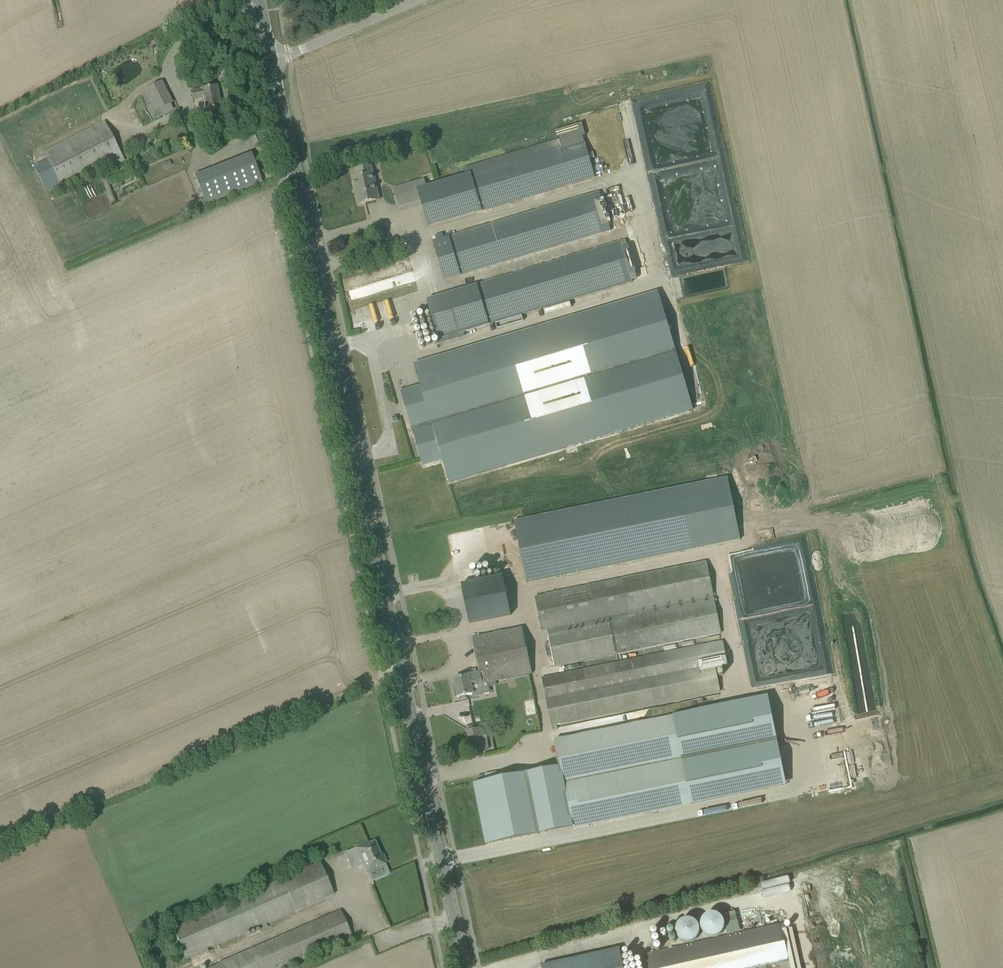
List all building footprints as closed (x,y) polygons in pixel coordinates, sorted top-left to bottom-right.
[(161,83),(146,91),(156,111),(171,103),(161,83)] [(204,99),(207,111),(221,108),(217,86),(192,91),(194,101),(204,99)] [(632,98),(645,172),(666,168),(664,158),(660,159),(658,143),(657,143),(651,108),(663,106),(663,103),(668,102),(667,97),(645,101),(644,96),(632,98)] [(211,121),(204,125),(209,131),(215,127),(211,121)] [(43,154),(60,187),(106,163),(109,170),(125,162),(105,122),(43,154)] [(467,167),(469,173),(426,187),(424,180),(407,185),(409,190),(395,194),(399,207),(421,200),(429,227),(596,177),(582,132),(467,167)] [(194,176),(205,205),(262,182),(251,153),(194,176)] [(353,178),(359,204),(376,201),(372,183),(375,183),(373,173),(371,166),(355,169),(357,177),(353,178)] [(433,242),(445,280),(610,231),(608,224),(610,223),(603,199),(601,200),(599,192),(443,239),(436,241),(433,242)] [(439,340),(440,343),(450,341),(449,337),(632,282),(631,280),(636,279),(625,241),(427,300),(439,340)] [(690,411),(655,292),(414,364),(420,386),(400,392),(423,466),(442,460),(449,483),(690,411)] [(740,540),(727,477),(514,521),(527,583),(740,540)] [(552,656),(555,668),(721,634),(707,562),(544,595),(543,592),(537,593),(538,596),(535,597),(542,632),(547,631),(550,646),(545,647),(547,657),(552,656)] [(502,576),(461,584),(464,596),(469,623),(510,615),(504,588),(502,576)] [(739,625),(749,683),(763,681),(762,674),(756,638),(746,640),(744,625),(739,625)] [(533,674),(524,628),(472,638),(479,669),(482,684),(533,674)] [(728,666),(727,663),(726,655),(729,655),(728,651),(724,651),(722,641),(542,678),(546,700),(715,665),(715,668),(728,666)] [(558,730),(557,726),(720,693),(715,668),(715,665),(546,700),(552,731),(558,730)] [(453,679),(455,685),(452,686),(454,696),(457,695),(457,697),(459,697),(459,699),(468,697),(468,695),(474,694),(472,686),(482,684),(479,669),(467,672),(468,676),(453,679)] [(673,715),(555,740),(560,767),(573,827),(574,830),(692,805),(695,805),(770,789),(759,736),(752,700),(752,699),(710,708),(673,715)] [(478,728),(466,730),(470,746),(488,743),(486,734),(485,734),(483,728),(478,729),(478,728)] [(525,774),(475,784),(488,844),(537,834),(525,774)] [(368,842),(355,847),(366,873),(375,870),(374,868),(386,863),(382,855),(381,856),(374,841),(369,844),(368,842)] [(333,895),(319,863),(172,926),(186,959),(333,895)] [(352,938),(340,910),(225,960),(226,962),(211,967),(283,967),(352,938)] [(648,967),(756,967),(789,961),(781,924),(645,954),(648,967)] [(541,967),(624,967),(619,948),(541,966),(541,967)]
